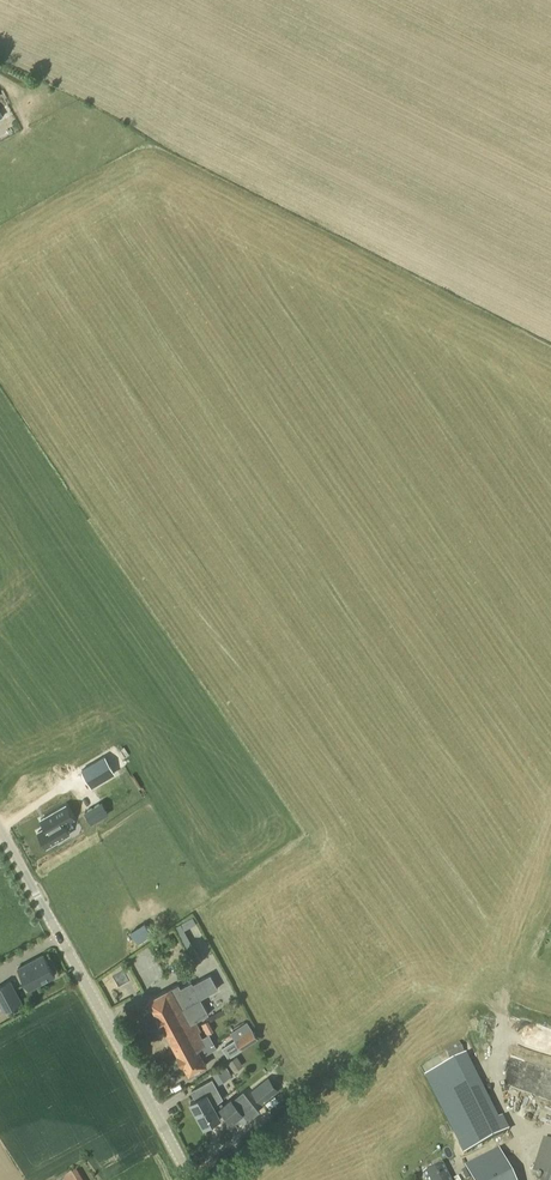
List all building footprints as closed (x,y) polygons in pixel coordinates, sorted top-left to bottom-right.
[(17,93),(31,92),(29,78),(15,80),(17,93)] [(104,755),(81,770),(91,788),(115,773),(104,755)] [(63,800),(37,815),(41,823),(34,827),(44,844),(68,830),(63,821),(72,815),(63,800)] [(102,801),(84,812),(91,824),(109,814),(102,801)] [(138,943),(150,935),(143,924),(131,932),(138,943)] [(194,949),(188,953),(195,965),(201,961),(194,949)] [(30,990),(56,976),(44,954),(18,967),(30,990)] [(129,973),(118,977),(122,988),(133,984),(129,973)] [(195,1041),(202,1038),(199,1031),(201,1030),(196,1021),(202,1018),(209,1014),(203,1003),(200,998),(218,988),(210,974),(193,984),(192,982),(180,988),(179,986),(172,989),(171,987),(149,1000),(179,1055),(197,1046),(195,1041)] [(10,980),(0,985),(0,1006),(3,1012),(6,1010),(21,1002),(22,1002),(10,980)] [(228,1058),(258,1038),(247,1021),(230,1033),(234,1039),(221,1048),(228,1058)] [(211,1036),(206,1039),(211,1048),(216,1045),(211,1036)] [(197,1046),(179,1055),(189,1075),(207,1065),(199,1049),(206,1045),(202,1038),(195,1041),(197,1046)] [(237,1056),(228,1062),(233,1071),(243,1065),(237,1056)] [(218,1084),(232,1076),(223,1063),(210,1071),(218,1084)] [(262,1105),(279,1090),(268,1077),(251,1091),(262,1105)] [(196,1113),(214,1105),(214,1104),(217,1102),(223,1098),(213,1079),(192,1091),(196,1099),(190,1102),(196,1113)] [(214,1105),(196,1113),(203,1126),(220,1117),(220,1116),(223,1114),(231,1124),(235,1120),(240,1126),(247,1120),(248,1120),(259,1111),(243,1091),(232,1099),(231,1098),(223,1105),(221,1102),(215,1106),(214,1105)] [(475,1133),(477,1137),(458,1146),(464,1157),(505,1136),(499,1125),(486,1132),(484,1129),(475,1133)] [(543,1140),(531,1175),(542,1178),(542,1179),(550,1179),(550,1143),(543,1140)] [(465,1167),(472,1179),(513,1179),(498,1151),(465,1167)] [(442,1166),(424,1175),(426,1179),(449,1179),(442,1166)]
